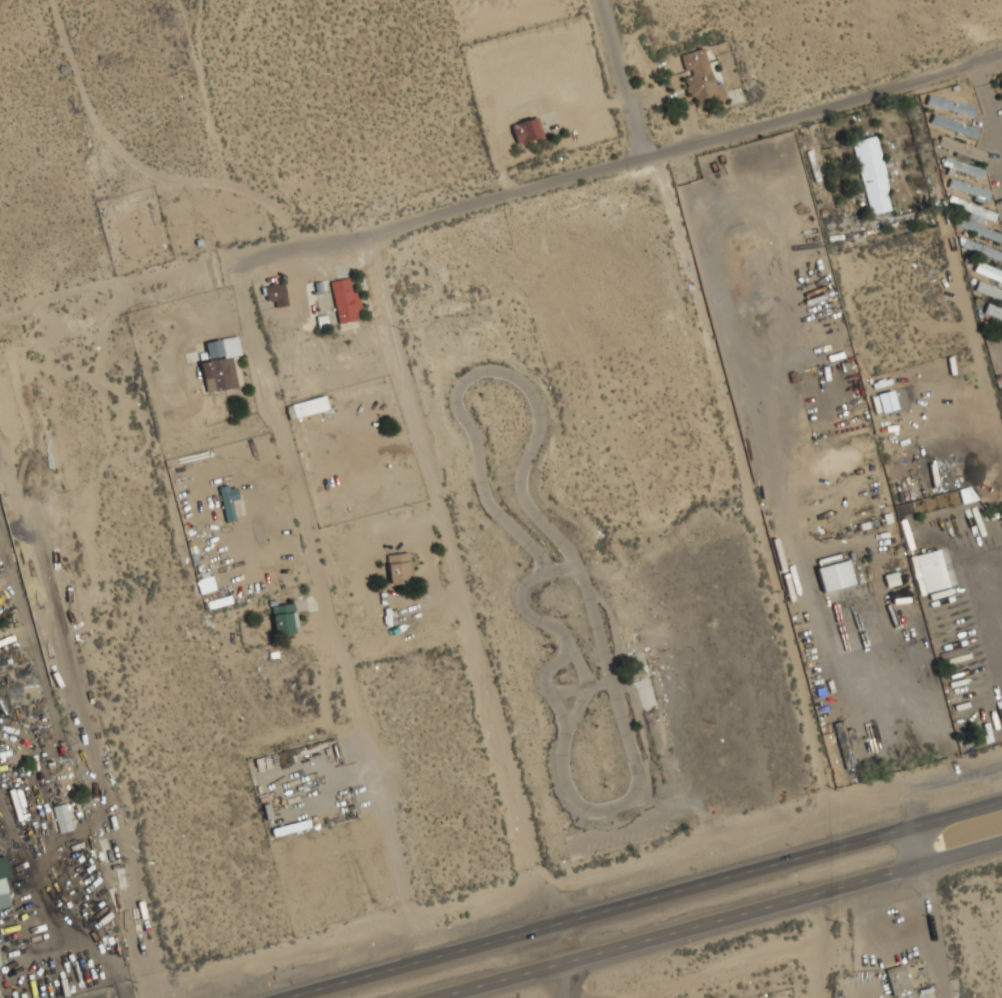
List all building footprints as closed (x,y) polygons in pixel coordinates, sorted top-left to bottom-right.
[(680,55),(685,74),(682,75),(688,96),(693,95),(696,106),(725,98),(721,83),(713,85),(703,48),(680,55)] [(973,116),(926,105),(929,95),(975,106),(973,116)] [(979,129),(976,138),(930,123),(933,114),(979,129)] [(511,126),(517,145),(544,135),(537,116),(511,126)] [(986,153),(983,163),(937,145),(941,135),(986,153)] [(875,137),(853,142),(869,215),(892,209),(875,137)] [(984,170),(981,178),(942,165),(945,156),(984,170)] [(991,191),(988,200),(948,187),(951,178),(991,191)] [(993,221),(996,213),(957,198),(954,206),(993,221)] [(999,243),(954,225),(957,217),(1001,235),(999,243)] [(965,239),(1001,253),(1001,263),(962,247),(965,239)] [(977,261),(1001,272),(1001,283),(973,271),(977,261)] [(330,282),(339,324),(362,320),(352,277),(330,282)] [(978,281),(1001,290),(1001,301),(974,290),(978,281)] [(274,301),(275,308),(287,306),(284,283),(264,286),(267,302),(274,301)] [(987,303),(983,313),(1001,321),(1001,309),(987,303)] [(237,388),(232,356),(241,355),(238,336),(205,341),(208,361),(201,362),(205,393),(237,388)] [(291,405),(295,418),(328,409),(325,395),(291,405)] [(239,499),(236,485),(219,489),(227,522),(236,520),(231,501),(239,499)] [(910,556),(918,594),(947,588),(940,550),(910,556)] [(390,585),(412,582),(409,552),(387,555),(390,585)] [(823,592),(854,585),(848,560),(817,567),(823,592)] [(296,634),(294,604),(271,605),(274,636),(296,634)] [(833,723),(846,771),(856,768),(843,721),(833,723)] [(59,834),(72,831),(66,804),(53,806),(59,834)] [(3,877),(9,876),(4,856),(0,857),(0,909),(10,906),(3,877)] [(892,995),(911,991),(904,964),(886,969),(892,995)]
